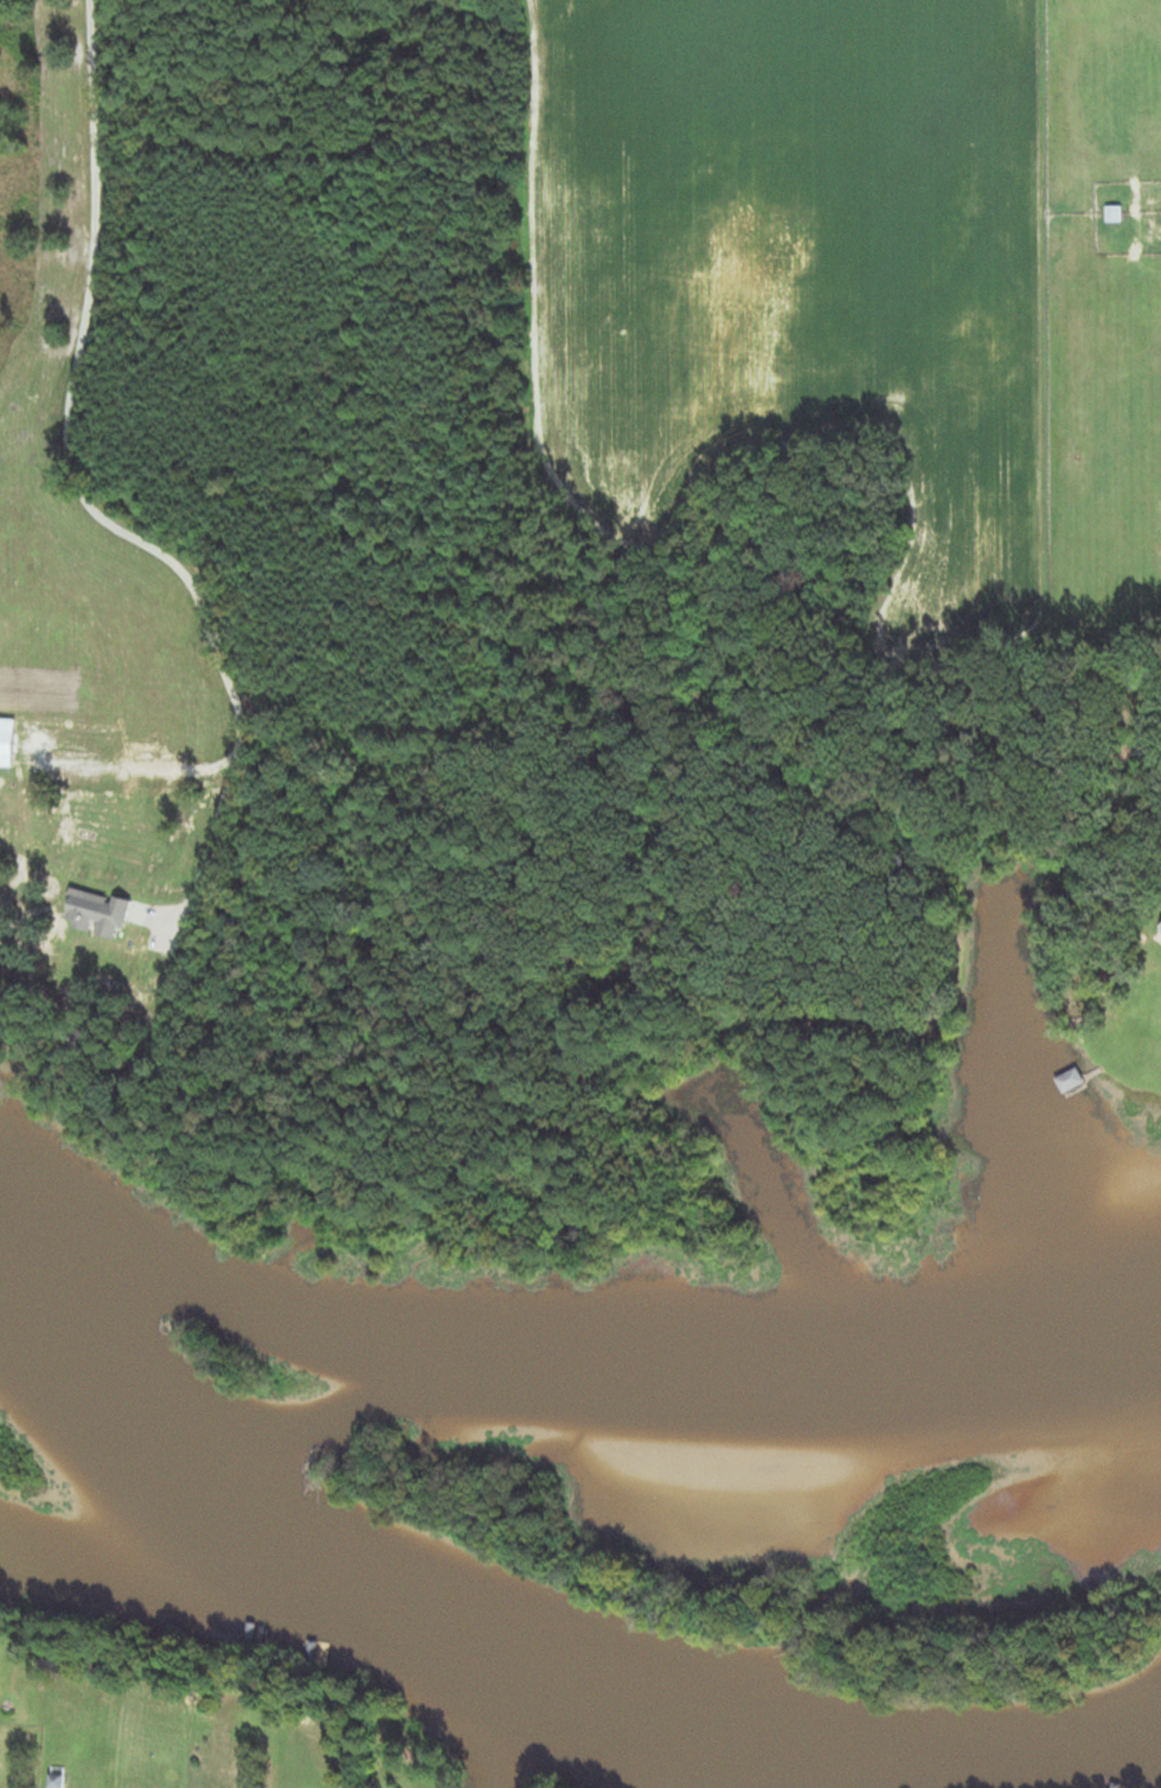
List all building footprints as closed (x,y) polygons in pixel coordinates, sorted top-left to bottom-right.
[(1107,209),(1121,209),(1120,195),(1107,195),(1107,209)] [(1086,1085),(1078,1069),(1057,1079),(1065,1096),(1086,1085)]
